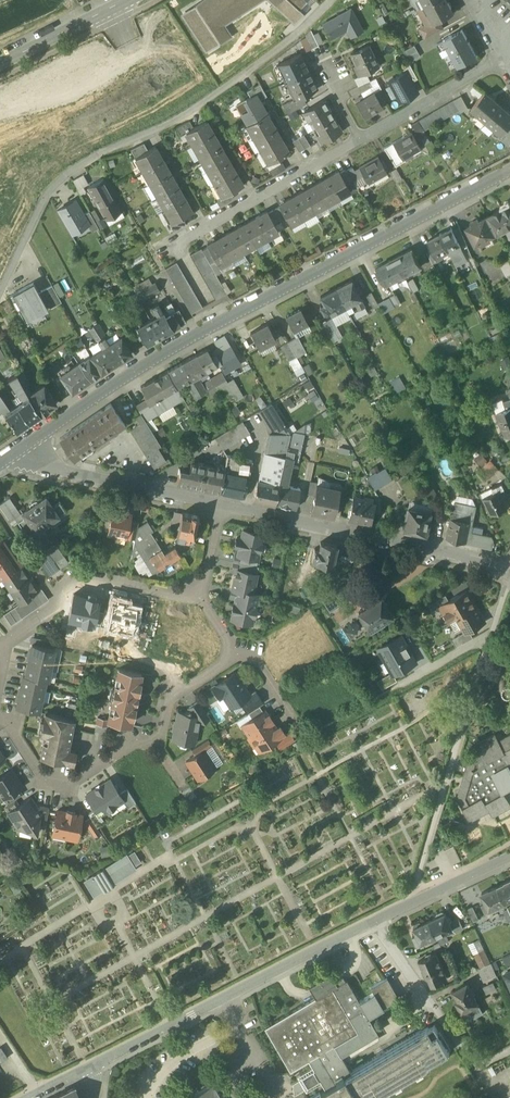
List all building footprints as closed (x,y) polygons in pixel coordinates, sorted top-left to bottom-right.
[(194,5),(194,6),(187,10),(190,15),(185,19),(205,51),(218,43),(219,43),(226,38),(219,27),(260,0),(201,0),(194,5)] [(283,8),(282,10),(295,22),(303,13),(299,9),(306,1),(305,0),(275,0),(283,8)] [(425,6),(422,0),(415,0),(414,0),(419,9),(425,6)] [(425,6),(433,21),(435,23),(438,21),(453,13),(450,7),(451,7),(448,2),(446,0),(435,0),(425,6)] [(382,2),(377,4),(383,15),(388,13),(382,2)] [(426,25),(433,21),(425,6),(419,9),(418,10),(426,25)] [(325,29),(330,38),(346,29),(350,37),(362,31),(350,9),(329,21),(331,25),(325,29)] [(322,24),(325,29),(331,25),(329,21),(322,24)] [(420,28),(425,38),(443,29),(438,21),(435,23),(433,21),(426,25),(420,28)] [(311,29),(305,35),(312,49),(319,45),(318,44),(313,33),(311,29)] [(450,53),(457,66),(477,56),(462,30),(443,40),(450,53)] [(318,31),(313,33),(318,44),(323,41),(318,31)] [(306,52),(312,49),(305,35),(299,39),(306,52)] [(443,57),(450,53),(443,40),(436,44),(443,57)] [(402,51),(406,57),(417,50),(414,44),(402,51)] [(354,66),(358,76),(365,72),(378,66),(368,45),(350,53),(356,65),(354,66)] [(420,56),(417,50),(406,57),(408,62),(420,56)] [(280,63),(288,80),(308,71),(300,54),(280,63)] [(406,71),(411,81),(417,78),(408,62),(401,66),(404,72),(406,71)] [(313,81),(308,71),(288,80),(293,91),(291,92),(295,99),(302,96),(317,89),(316,86),(317,86),(314,80),(313,81)] [(411,81),(406,71),(404,72),(388,80),(391,84),(397,96),(400,101),(417,92),(411,81)] [(353,78),(357,86),(369,81),(365,72),(358,76),(353,78)] [(360,93),(362,95),(364,98),(374,92),(381,88),(375,78),(369,81),(372,87),(360,93)] [(372,87),(369,81),(357,86),(360,93),(372,87)] [(247,91),(250,97),(255,94),(259,100),(266,95),(260,84),(247,91)] [(391,99),(397,96),(391,84),(385,87),(391,99)] [(470,91),(479,98),(483,94),(473,86),(470,91)] [(374,92),(364,98),(363,98),(364,101),(357,105),(364,117),(382,107),(378,100),(374,92)] [(486,122),(501,105),(495,100),(490,96),(485,92),(471,109),(486,122)] [(255,94),(250,97),(246,99),(236,104),(241,113),(247,123),(266,113),(259,100),(255,94)] [(355,102),(357,105),(364,101),(363,98),(364,98),(362,95),(355,100),(356,102),(355,102)] [(283,103),(287,113),(293,110),(306,103),(302,96),(295,99),(292,100),(292,99),(283,103)] [(461,96),(454,100),(460,110),(467,106),(461,96)] [(311,120),(315,127),(333,117),(323,99),(303,111),(309,121),(309,122),(311,120)] [(454,100),(446,104),(452,115),(460,110),(454,100)] [(446,104),(439,108),(445,119),(452,115),(446,104)] [(501,105),(486,122),(495,129),(502,135),(509,125),(509,113),(507,110),(506,110),(501,105)] [(439,108),(432,112),(438,123),(445,119),(439,108)] [(432,112),(425,116),(431,127),(438,123),(432,112)] [(246,124),(253,137),(273,126),(266,113),(247,123),(246,124)] [(425,116),(418,120),(424,131),(431,127),(425,116)] [(341,132),(333,117),(315,127),(318,133),(316,134),(321,143),(341,132)] [(176,127),(180,136),(186,133),(186,132),(193,127),(190,120),(176,127)] [(189,138),(193,145),(213,133),(205,120),(193,127),(186,132),(186,133),(189,138)] [(308,132),(315,127),(311,120),(309,122),(309,121),(304,124),(308,132)] [(417,134),(424,131),(418,120),(411,124),(417,134)] [(489,136),(495,129),(486,122),(481,128),(489,136)] [(240,127),(248,140),(253,137),(246,124),(240,127)] [(281,138),(273,126),(253,137),(261,150),(281,138)] [(509,146),(509,145),(509,129),(501,139),(509,146)] [(392,143),(402,160),(404,158),(412,154),(410,151),(419,146),(411,132),(392,143)] [(183,141),(189,138),(186,133),(180,136),(183,141)] [(220,146),(213,133),(193,145),(200,157),(220,146)] [(292,141),(299,151),(310,145),(304,134),(292,141)] [(261,150),(253,137),(248,140),(255,153),(261,150)] [(288,152),(281,138),(261,150),(268,163),(277,158),(288,152)] [(131,149),(135,157),(148,150),(144,143),(131,149)] [(405,160),(404,158),(402,160),(392,143),(384,148),(395,165),(405,160)] [(194,161),(200,157),(193,145),(186,148),(194,161)] [(135,157),(142,170),(162,159),(155,146),(148,150),(135,157)] [(227,159),(220,146),(200,157),(203,163),(208,170),(227,159)] [(410,151),(412,154),(421,149),(419,146),(410,151)] [(268,163),(261,150),(255,153),(262,166),(266,164),(268,163)] [(366,182),(367,184),(386,173),(377,156),(358,167),(363,175),(366,182)] [(269,169),(280,163),(277,158),(268,163),(266,164),(269,169)] [(170,172),(162,159),(142,170),(150,183),(170,172)] [(235,172),(227,159),(208,170),(215,183),(235,172)] [(269,169),(272,176),(285,168),(282,162),(280,163),(269,169)] [(198,166),(202,174),(208,170),(203,163),(198,166)] [(351,167),(346,170),(352,179),(353,181),(358,178),(353,170),(351,167)] [(353,170),(358,178),(363,175),(358,167),(353,170)] [(390,170),(398,182),(403,178),(395,167),(390,170)] [(352,179),(346,170),(345,169),(339,172),(345,183),(352,179)] [(215,183),(208,170),(202,174),(209,187),(215,183)] [(338,170),(326,177),(338,198),(349,191),(350,191),(345,183),(339,172),(338,170)] [(177,185),(170,172),(150,183),(157,196),(177,185)] [(242,185),(235,172),(215,183),(222,196),(222,197),(230,192),(242,185)] [(73,180),(78,190),(83,187),(88,184),(83,174),(73,180)] [(358,178),(353,181),(357,187),(366,182),(363,175),(358,178)] [(326,177),(314,184),(326,205),(338,198),(326,177)] [(105,216),(107,217),(111,215),(110,213),(119,208),(102,179),(87,187),(104,217),(105,216)] [(314,184),(302,191),(314,211),(326,205),(314,184)] [(184,198),(177,185),(157,196),(164,209),(184,198)] [(302,191),(290,198),(302,218),(314,211),(302,191)] [(338,198),(341,204),(353,198),(349,191),(338,198)] [(216,200),(219,206),(234,197),(230,192),(222,197),(222,196),(216,200)] [(150,200),(157,213),(164,209),(157,196),(150,200)] [(192,211),(184,198),(164,209),(171,221),(172,222),(182,216),(192,211)] [(290,225),(302,218),(290,198),(278,205),(279,206),(286,218),(290,225)] [(341,204),(338,198),(326,205),(329,211),(341,204)] [(57,211),(71,235),(88,224),(83,215),(77,204),(73,203),(66,207),(66,206),(57,211)] [(329,211),(326,205),(314,211),(317,218),(329,211)] [(509,225),(509,205),(502,209),(509,225)] [(279,206),(273,209),(280,221),(286,218),(279,206)] [(124,217),(119,208),(110,213),(111,215),(107,217),(105,216),(104,217),(109,226),(124,217)] [(171,221),(164,209),(157,213),(164,225),(168,223),(171,221)] [(280,221),(273,209),(268,212),(275,224),(280,221)] [(507,228),(509,226),(509,225),(502,209),(488,216),(497,233),(507,228)] [(89,212),(95,223),(100,220),(94,210),(89,212)] [(267,211),(255,218),(266,239),(279,232),(275,224),(268,212),(267,211)] [(317,218),(314,211),(302,218),(306,225),(307,227),(319,220),(317,218)] [(88,224),(92,232),(98,229),(95,223),(89,212),(83,215),(88,224)] [(168,223),(173,232),(186,224),(182,216),(172,222),(171,221),(168,223)] [(489,237),(497,233),(488,216),(479,221),(478,218),(471,222),(472,224),(466,228),(475,245),(480,242),(481,243),(489,239),(489,237)] [(102,218),(100,220),(95,223),(98,229),(99,230),(107,226),(102,218)] [(255,218),(243,225),(254,245),(266,239),(255,218)] [(306,225),(302,218),(290,225),(294,232),(306,225)] [(243,225),(231,232),(243,252),(254,245),(243,225)] [(452,229),(461,247),(466,244),(458,226),(452,229)] [(451,228),(439,234),(448,251),(455,247),(456,249),(461,247),(452,229),(451,228)] [(231,232),(219,238),(231,259),(243,252),(231,232)] [(114,233),(104,239),(107,244),(117,239),(114,233)] [(448,251),(439,234),(428,240),(432,248),(438,259),(443,256),(442,254),(448,251)] [(219,266),(231,259),(219,238),(207,245),(208,247),(215,260),(219,266)] [(266,239),(254,245),(260,254),(271,247),(266,239)] [(207,260),(210,264),(215,260),(208,247),(202,250),(204,254),(207,260)] [(448,251),(452,257),(456,267),(468,261),(461,247),(456,249),(455,247),(448,251)] [(193,260),(204,254),(202,250),(201,248),(190,255),(193,260)] [(412,248),(395,257),(404,275),(421,266),(412,248)] [(426,251),(432,263),(439,260),(438,259),(432,248),(426,251)] [(231,259),(234,265),(235,266),(247,260),(243,252),(231,259)] [(196,266),(207,260),(204,254),(193,260),(196,266)] [(500,267),(509,261),(509,260),(508,256),(497,261),(500,267)] [(404,275),(395,257),(376,267),(385,285),(388,283),(397,279),(404,275)] [(219,266),(222,272),(234,265),(231,259),(219,266)] [(199,272),(211,266),(210,264),(207,260),(196,266),(199,272)] [(214,271),(216,275),(222,272),(219,266),(215,260),(210,264),(211,266),(214,271)] [(509,261),(500,267),(506,277),(509,275),(509,262),(509,261)] [(168,274),(180,268),(176,262),(165,269),(168,274)] [(203,277),(214,271),(211,266),(199,272),(203,277)] [(171,280),(183,273),(180,268),(168,274),(171,280)] [(206,283),(217,277),(216,275),(214,271),(203,277),(206,283)] [(175,286),(186,279),(183,273),(171,280),(175,286)] [(245,277),(250,285),(256,282),(252,273),(245,277)] [(209,289),(220,283),(217,277),(206,283),(209,289)] [(132,287),(135,294),(142,290),(152,285),(148,278),(132,287)] [(397,279),(388,283),(392,290),(408,282),(405,278),(399,281),(397,279)] [(178,291),(189,285),(186,279),(175,286),(178,291)] [(408,282),(413,292),(419,289),(413,279),(408,282)] [(335,288),(345,307),(360,299),(351,280),(335,288)] [(52,285),(59,299),(66,295),(58,282),(52,285)] [(225,282),(221,284),(224,288),(227,294),(231,292),(225,282)] [(142,290),(146,298),(159,291),(155,283),(152,285),(142,290)] [(212,295),(224,288),(221,284),(220,283),(209,289),(212,295)] [(26,322),(27,324),(29,323),(28,320),(48,310),(34,284),(11,296),(25,322),(26,322)] [(41,292),(50,309),(61,303),(59,299),(52,285),(41,292)] [(181,297),(193,290),(189,285),(178,291),(181,297)] [(215,300),(227,294),(224,288),(212,295),(215,300)] [(327,317),(330,315),(345,307),(335,288),(320,296),(323,302),(319,304),(327,320),(328,319),(327,317)] [(142,290),(135,294),(140,301),(146,298),(142,290)] [(185,303),(196,296),(193,290),(181,297),(185,303)] [(365,296),(373,308),(379,305),(372,292),(365,296)] [(129,298),(132,305),(133,305),(140,301),(135,294),(129,298)] [(390,298),(395,307),(400,305),(395,295),(390,298)] [(188,308),(199,302),(196,296),(185,303),(188,308)] [(395,307),(390,298),(383,301),(389,311),(395,307)] [(364,305),(360,299),(345,307),(348,313),(364,305)] [(144,309),(140,301),(133,305),(132,305),(137,314),(144,309)] [(2,305),(7,314),(12,311),(7,302),(2,305)] [(191,314),(202,307),(199,302),(188,308),(191,314)] [(171,303),(160,309),(163,313),(163,312),(165,316),(175,310),(171,303)] [(157,316),(150,320),(160,337),(173,329),(186,322),(178,308),(175,310),(165,316),(163,312),(163,313),(160,309),(158,304),(152,307),(157,316)] [(348,313),(345,307),(330,315),(335,324),(350,316),(348,313)] [(286,316),(293,331),(308,323),(300,309),(286,316)] [(160,337),(150,320),(143,324),(138,315),(132,318),(137,327),(146,344),(160,337)] [(336,335),(331,338),(333,342),(342,337),(335,324),(330,315),(327,317),(328,319),(334,330),(336,335)] [(321,322),(328,333),(334,330),(328,319),(327,320),(321,322)] [(250,332),(259,349),(273,341),(276,340),(267,323),(250,332)] [(311,330),(308,323),(293,331),(294,331),(297,336),(297,337),(298,337),(311,330)] [(93,326),(106,346),(108,344),(104,337),(104,335),(97,324),(93,326)] [(98,340),(102,348),(106,346),(93,326),(89,329),(96,340),(98,340)] [(334,330),(328,333),(331,338),(336,335),(334,330)] [(122,338),(128,348),(134,344),(127,332),(123,335),(123,337),(122,338)] [(78,347),(84,344),(79,335),(74,339),(78,347)] [(224,335),(213,341),(216,346),(210,353),(211,356),(215,354),(215,353),(230,345),(224,335)] [(121,337),(108,344),(106,346),(116,362),(131,353),(128,348),(122,338),(121,337)] [(297,337),(288,342),(280,346),(289,362),(297,357),(306,352),(298,337),(297,337)] [(277,349),(273,341),(259,349),(263,356),(277,349)] [(241,364),(230,345),(215,353),(215,354),(221,363),(219,364),(224,373),(241,364)] [(116,362),(106,346),(102,348),(90,355),(101,372),(116,362)] [(85,359),(90,355),(85,347),(79,351),(84,358),(85,359)] [(207,349),(196,354),(206,371),(219,364),(221,363),(215,354),(211,356),(210,353),(207,349)] [(181,362),(191,379),(197,376),(206,371),(196,354),(181,362)] [(84,358),(78,362),(90,379),(101,372),(90,355),(85,359),(84,358)] [(306,373),(297,357),(289,362),(297,378),(306,373)] [(83,384),(90,379),(78,362),(70,368),(68,365),(63,368),(65,371),(60,375),(71,392),(78,387),(79,388),(83,384)] [(177,387),(185,382),(191,379),(181,362),(167,370),(177,387)] [(16,373),(28,395),(31,393),(26,385),(29,383),(22,370),(16,373)] [(182,395),(177,387),(167,370),(141,386),(145,393),(143,395),(147,400),(154,412),(155,410),(157,414),(158,414),(172,405),(171,402),(182,395)] [(210,379),(215,386),(225,379),(222,372),(210,379)] [(19,395),(23,398),(28,395),(16,373),(8,379),(19,395)] [(202,384),(197,376),(191,379),(201,394),(208,390),(215,386),(210,379),(202,384)] [(201,394),(191,379),(185,382),(195,398),(201,394)] [(229,395),(232,393),(226,383),(227,382),(225,379),(215,386),(218,391),(225,387),(229,395)] [(226,383),(232,393),(239,389),(233,379),(227,382),(226,383)] [(43,384),(31,393),(28,395),(40,413),(56,403),(43,384)] [(215,386),(208,390),(211,396),(218,392),(218,391),(215,386)] [(218,391),(218,392),(225,402),(234,397),(232,393),(229,395),(225,387),(218,391)] [(243,397),(239,389),(232,393),(234,397),(236,401),(243,397)] [(4,411),(9,408),(0,394),(0,409),(4,411)] [(13,398),(16,403),(23,398),(19,395),(13,398)] [(40,413),(28,395),(23,398),(16,403),(29,421),(40,413)] [(140,413),(143,418),(154,412),(147,400),(136,406),(140,413)] [(191,402),(187,404),(194,415),(200,411),(195,404),(193,406),(191,402)] [(16,403),(9,408),(4,411),(17,430),(29,421),(16,403)] [(259,411),(267,423),(279,415),(271,403),(259,411)] [(107,436),(124,424),(110,404),(93,415),(107,436)] [(172,405),(158,414),(162,421),(177,412),(172,405)] [(505,437),(509,435),(509,408),(500,411),(496,413),(505,437)] [(145,420),(152,432),(158,429),(151,418),(157,414),(155,410),(154,412),(143,418),(145,420)] [(136,415),(141,423),(145,420),(143,418),(140,413),(136,415)] [(90,447),(107,436),(93,415),(76,427),(90,447)] [(269,437),(288,441),(290,434),(290,433),(279,415),(267,423),(262,426),(269,437)] [(131,429),(146,453),(157,446),(160,444),(157,439),(153,433),(152,432),(145,420),(141,423),(131,429)] [(242,421),(237,424),(244,436),(250,432),(242,421)] [(234,443),(244,436),(237,424),(226,431),(234,443)] [(73,458),(90,447),(76,427),(60,438),(73,458)] [(153,433),(157,439),(160,437),(166,434),(162,427),(153,433)] [(223,449),(234,443),(226,431),(215,437),(223,449)] [(290,434),(288,441),(286,451),(299,454),(304,434),(293,432),(290,434)] [(272,482),(279,483),(286,451),(288,441),(269,437),(261,471),(260,471),(259,479),(262,480),(263,477),(272,479),(272,482)] [(155,468),(166,461),(157,446),(146,453),(155,468)] [(286,451),(279,483),(274,503),(295,508),(300,488),(284,484),(285,480),(286,480),(290,464),(297,465),(299,454),(286,451)] [(219,492),(244,497),(248,478),(252,460),(227,455),(224,465),(225,465),(219,492)] [(200,488),(205,464),(191,461),(189,470),(180,468),(176,483),(200,488)] [(214,466),(205,464),(200,488),(219,492),(225,465),(224,465),(215,463),(214,466)] [(375,475),(382,486),(388,482),(382,471),(375,475)] [(369,479),(375,489),(382,486),(375,475),(369,479)] [(274,503),(279,483),(272,482),(272,479),(263,477),(262,480),(259,479),(257,479),(253,499),(262,501),(274,503)] [(307,493),(314,495),(316,484),(316,481),(310,480),(307,493)] [(310,511),(334,516),(340,484),(331,482),(330,487),(316,484),(314,495),(310,511)] [(483,497),(491,514),(509,506),(505,499),(509,496),(502,483),(492,488),(494,492),(483,497)] [(29,507),(19,513),(14,517),(15,517),(30,540),(37,536),(36,534),(49,525),(48,522),(65,511),(59,502),(52,506),(45,496),(38,501),(35,500),(32,500),(29,503),(29,507)] [(348,519),(372,524),(376,504),(372,503),(373,499),(364,497),(363,499),(353,497),(348,519)] [(15,517),(14,517),(19,513),(15,506),(14,507),(8,498),(0,503),(0,506),(10,520),(15,517)] [(447,538),(482,545),(484,534),(482,533),(472,532),(473,525),(472,525),(476,505),(454,500),(453,509),(447,538)] [(422,534),(427,535),(429,533),(430,530),(428,528),(432,511),(409,507),(406,521),(407,521),(405,529),(411,531),(411,530),(423,532),(422,534)] [(107,535),(115,537),(116,533),(126,535),(129,520),(131,514),(126,513),(121,512),(121,509),(113,508),(107,535)] [(169,522),(172,523),(179,524),(182,513),(171,510),(169,522)] [(188,540),(193,542),(199,516),(182,513),(179,524),(177,536),(177,538),(188,540)] [(125,537),(135,539),(136,532),(138,522),(129,520),(126,535),(125,537)] [(137,527),(136,532),(135,539),(134,543),(150,532),(153,530),(147,521),(137,527)] [(177,536),(179,524),(172,523),(169,535),(177,536)] [(472,532),(482,533),(483,527),(473,525),(472,532)] [(263,534),(243,529),(241,538),(236,537),(235,545),(239,546),(237,553),(237,554),(249,556),(247,564),(256,566),(259,551),(261,542),(263,534)] [(134,543),(140,551),(156,541),(150,532),(134,543)] [(482,545),(492,547),(493,539),(491,535),(484,534),(482,545)] [(2,577),(22,563),(18,558),(12,562),(4,550),(7,548),(1,540),(0,541),(0,578),(2,577)] [(164,553),(156,541),(140,551),(139,552),(152,573),(180,555),(174,546),(164,553)] [(311,562),(332,567),(337,545),(320,542),(318,549),(314,548),(311,562)] [(135,555),(139,552),(140,551),(134,543),(131,557),(135,555)] [(47,550),(54,561),(63,555),(56,544),(47,550)] [(149,575),(152,573),(139,552),(135,555),(137,558),(133,561),(135,563),(133,564),(139,573),(141,572),(142,574),(146,571),(149,575)] [(246,563),(247,564),(249,556),(237,554),(237,553),(235,553),(233,561),(246,563)] [(361,566),(369,568),(371,556),(363,554),(361,566)] [(245,571),(246,563),(233,561),(232,569),(236,569),(245,571)] [(22,563),(2,577),(11,589),(28,578),(24,572),(26,570),(22,563)] [(236,569),(232,588),(246,591),(252,593),(258,566),(256,566),(247,564),(246,563),(245,571),(236,569)] [(30,576),(28,578),(11,589),(20,602),(25,598),(30,595),(36,591),(39,589),(30,576)] [(39,589),(36,591),(43,602),(48,598),(41,587),(39,589)] [(244,598),(246,591),(232,588),(231,588),(230,596),(235,597),(236,596),(244,598)] [(321,598),(329,611),(342,603),(334,590),(326,595),(321,598)] [(449,622),(457,617),(476,606),(467,590),(449,600),(440,605),(440,606),(449,622)] [(36,591),(30,595),(37,606),(43,602),(36,591)] [(87,595),(73,593),(68,618),(82,621),(81,626),(89,627),(90,623),(93,624),(97,609),(99,598),(95,597),(96,593),(88,591),(87,595)] [(236,596),(235,597),(234,603),(233,603),(231,611),(232,611),(231,618),(251,622),(253,615),(254,615),(256,607),(254,607),(257,594),(252,593),(246,591),(244,598),(236,596)] [(429,604),(432,610),(440,606),(440,605),(449,600),(446,594),(429,604)] [(30,595),(25,598),(32,609),(37,606),(30,595)] [(370,629),(371,631),(384,623),(383,621),(394,614),(389,607),(389,608),(382,596),(376,600),(373,596),(361,603),(364,607),(358,611),(369,629),(370,629)] [(109,611),(106,626),(110,627),(109,631),(117,633),(118,629),(132,632),(134,619),(137,606),(124,603),(124,599),(116,597),(115,602),(112,601),(109,611)] [(25,598),(20,602),(27,613),(32,609),(25,598)] [(20,602),(14,606),(21,616),(27,613),(20,602)] [(14,606),(8,609),(16,620),(21,616),(14,606)] [(476,606),(457,617),(465,631),(469,629),(485,621),(476,606)] [(168,639),(177,641),(180,627),(173,625),(176,615),(173,614),(174,610),(164,608),(162,612),(150,609),(147,622),(141,620),(138,633),(157,637),(156,642),(167,644),(168,639)] [(10,624),(16,620),(8,609),(3,613),(10,624)] [(103,610),(97,609),(93,624),(100,625),(103,610)] [(109,611),(103,610),(100,625),(106,626),(109,611)] [(141,620),(134,619),(132,632),(138,633),(141,620)] [(65,635),(68,623),(61,622),(59,634),(65,635)] [(452,638),(456,646),(473,637),(469,629),(465,631),(452,638)] [(401,635),(379,648),(392,672),(394,674),(416,661),(401,635)] [(38,644),(39,637),(31,636),(29,642),(31,642),(38,644)] [(38,644),(51,646),(52,640),(39,637),(38,644)] [(31,642),(29,653),(52,658),(54,647),(51,646),(38,644),(31,642)] [(29,653),(27,664),(50,669),(56,670),(59,660),(52,658),(29,653)] [(27,664),(25,675),(45,679),(48,679),(50,669),(27,664)] [(108,720),(130,725),(131,717),(133,717),(141,681),(139,680),(141,673),(118,668),(117,676),(119,677),(118,684),(115,684),(114,688),(113,688),(111,697),(112,697),(111,704),(113,705),(112,712),(109,711),(108,718),(107,720),(108,720)] [(223,695),(230,706),(239,701),(249,694),(249,693),(234,672),(212,686),(219,697),(223,695)] [(378,680),(382,688),(397,679),(394,674),(392,672),(378,680)] [(506,673),(503,675),(500,677),(498,681),(498,685),(499,688),(500,691),(503,694),(506,695),(509,695),(509,673),(506,673)] [(22,674),(20,684),(43,689),(45,679),(25,675),(22,674)] [(20,684),(18,695),(41,700),(47,701),(50,691),(43,689),(20,684)] [(248,712),(259,705),(263,702),(255,689),(249,693),(249,694),(239,701),(247,712),(248,712)] [(39,711),(41,700),(18,695),(16,706),(39,711)] [(199,720),(204,721),(209,717),(198,700),(188,707),(189,709),(193,715),(199,717),(199,720)] [(263,710),(259,705),(248,712),(252,718),(263,710)] [(180,745),(184,746),(187,745),(188,742),(190,742),(194,739),(199,720),(199,717),(193,715),(189,709),(184,713),(178,712),(173,738),(178,739),(178,742),(180,745)] [(242,726),(249,736),(272,721),(274,720),(269,713),(267,714),(264,709),(263,710),(252,718),(247,720),(248,722),(242,726)] [(40,756),(73,763),(75,750),(67,749),(74,718),(45,712),(44,719),(43,719),(40,733),(48,735),(47,742),(43,741),(40,756)] [(106,725),(107,725),(108,720),(107,720),(108,718),(97,716),(96,723),(106,725)] [(272,721),(249,736),(247,737),(253,746),(257,743),(261,749),(281,736),(281,735),(285,732),(280,724),(276,727),(272,721)] [(277,741),(281,747),(294,739),(290,732),(277,741)] [(470,819),(490,808),(493,814),(509,805),(509,803),(503,790),(509,786),(509,765),(509,764),(509,763),(509,735),(499,741),(495,734),(476,745),(480,751),(470,757),(469,761),(471,765),(466,767),(464,775),(466,776),(469,780),(462,784),(461,788),(464,794),(458,797),(470,819)] [(191,749),(195,754),(204,749),(212,744),(208,738),(191,749)] [(186,760),(198,779),(206,773),(207,774),(210,775),(213,773),(214,769),(214,768),(215,767),(215,766),(213,767),(209,761),(211,760),(204,749),(195,754),(186,760)] [(3,798),(4,798),(19,788),(22,785),(11,769),(0,777),(0,793),(3,798)] [(123,800),(119,793),(110,779),(86,794),(95,808),(100,815),(123,800)] [(181,791),(188,802),(196,797),(189,786),(181,791)] [(4,798),(7,803),(15,798),(22,793),(19,788),(4,798)] [(127,788),(119,793),(123,800),(127,807),(136,802),(127,788)] [(7,811),(8,812),(10,810),(21,826),(20,828),(19,834),(30,836),(31,831),(37,832),(38,825),(42,806),(34,804),(29,796),(18,804),(7,811)] [(18,804),(15,798),(7,803),(4,805),(7,811),(18,804)] [(38,825),(45,826),(49,807),(42,806),(38,825)] [(100,815),(95,808),(88,813),(90,817),(97,827),(105,822),(100,815)] [(20,828),(21,826),(10,810),(8,812),(19,828),(20,828)] [(52,834),(76,839),(78,831),(80,832),(80,831),(82,825),(81,825),(79,824),(81,816),(74,815),(75,812),(67,810),(66,812),(57,810),(55,817),(53,819),(52,824),(54,826),(52,834)] [(84,821),(94,836),(100,832),(97,827),(90,817),(84,821)] [(133,866),(141,861),(134,850),(126,855),(133,866)] [(85,881),(94,894),(98,891),(97,888),(100,887),(101,889),(103,891),(114,884),(113,883),(111,880),(133,866),(126,855),(104,869),(103,867),(92,874),(93,876),(85,881)] [(111,880),(113,883),(134,869),(133,866),(111,880)] [(505,882),(497,886),(504,902),(509,899),(509,879),(505,882)] [(504,902),(497,886),(489,889),(482,892),(482,893),(485,900),(482,902),(486,910),(504,902)] [(466,910),(472,923),(480,920),(474,907),(466,910)] [(437,917),(429,921),(437,936),(447,931),(448,935),(455,932),(450,921),(446,913),(445,913),(444,912),(443,911),(437,913),(436,916),(437,917)] [(450,921),(455,932),(463,928),(459,917),(450,921)] [(418,945),(430,939),(437,936),(429,921),(423,924),(422,922),(420,922),(415,924),(414,926),(415,928),(414,928),(417,933),(413,935),(418,945)] [(441,946),(437,936),(430,939),(434,947),(435,949),(441,946)] [(468,943),(478,966),(489,961),(479,938),(468,943)] [(429,976),(432,984),(438,981),(447,977),(436,953),(420,960),(422,965),(423,965),(422,968),(426,975),(429,976)] [(482,967),(488,979),(497,974),(491,962),(482,967)] [(308,986),(314,997),(316,998),(337,985),(334,980),(330,974),(308,986)] [(341,975),(334,980),(337,985),(344,980),(341,975)] [(373,992),(358,1001),(367,1017),(376,1012),(375,1011),(374,1009),(381,1005),(382,1007),(398,998),(386,978),(370,987),(373,992)] [(449,1050),(434,1025),(428,1028),(427,1026),(350,1071),(340,1055),(377,1033),(371,1022),(367,1017),(358,1001),(352,991),(346,980),(344,980),(337,985),(316,998),(314,997),(263,1027),(288,1070),(307,1059),(310,1066),(296,1074),(298,1078),(292,1082),(292,1092),(293,1092),(303,1087),(304,1090),(319,1081),(323,1087),(305,1097),(368,1097),(449,1050)] [(461,1011),(465,1019),(472,1015),(473,1017),(481,1013),(482,1013),(483,1013),(467,984),(454,991),(458,1000),(456,1001),(457,1003),(455,1005),(458,1011),(461,1011)] [(484,988),(486,994),(496,990),(494,985),(484,988)] [(213,1083),(188,1097),(222,1097),(213,1083)] [(53,1095),(55,1097),(81,1097),(74,1085),(53,1095)]
